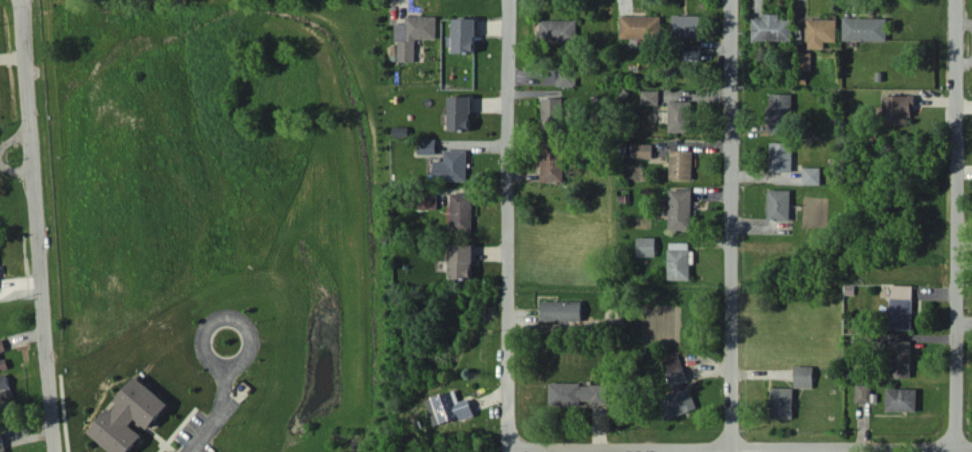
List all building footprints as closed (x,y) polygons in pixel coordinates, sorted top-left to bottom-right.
[(753,41),(794,40),(793,19),(782,19),(782,13),(763,14),(763,17),(753,18),(753,41)] [(701,15),(673,14),(673,37),(700,38),(701,15)] [(621,38),(662,38),(662,16),(621,15),(621,38)] [(415,61),(416,39),(437,39),(437,16),(407,16),(406,23),(398,23),(397,61),(415,61)] [(844,40),(888,41),(888,18),(844,17),(844,40)] [(476,18),(455,18),(455,53),(476,53),(476,18)] [(838,41),(838,19),(808,18),(808,48),(826,48),(826,41),(838,41)] [(577,19),(541,20),(541,42),(577,41),(577,19)] [(701,45),(683,45),(684,60),(701,60),(701,45)] [(812,71),(812,52),(803,52),(802,70),(812,71)] [(558,87),(578,86),(577,66),(557,67),(558,87)] [(643,105),(659,105),(660,90),(643,90),(643,105)] [(792,93),(771,93),(771,133),(793,133),(792,93)] [(451,130),(473,129),(472,95),(450,96),(451,130)] [(913,95),(886,95),(885,124),(913,125),(913,95)] [(544,129),(564,129),(563,97),(543,98),(544,129)] [(670,131),(692,132),(692,101),(670,100),(670,131)] [(437,139),(419,138),(419,154),(437,154),(437,139)] [(543,182),(564,182),(566,143),(544,142),(543,182)] [(793,171),(793,142),(771,142),(771,171),(793,171)] [(654,144),(635,144),(635,157),(653,158),(654,144)] [(468,150),(445,150),(445,160),(435,160),(435,181),(468,180),(468,150)] [(671,179),(693,179),(694,150),(671,150),(671,179)] [(804,184),(821,184),(821,167),(804,167),(804,184)] [(670,230),(692,230),(693,190),(671,189),(670,230)] [(791,189),(768,190),(769,221),(791,220),(791,189)] [(421,209),(438,208),(438,191),(420,192),(421,209)] [(452,229),(474,229),(475,193),(453,192),(452,229)] [(639,256),(657,255),(656,237),(638,237),(639,256)] [(451,278),(475,279),(475,243),(452,242),(451,278)] [(669,280),(691,280),(691,263),(695,263),(695,250),(689,250),(689,242),(669,242),(669,280)] [(890,329),(912,330),(913,285),(891,284),(890,329)] [(582,300),(543,301),(543,322),(583,321),(582,300)] [(911,340),(890,340),(890,378),(911,378),(911,340)] [(663,360),(670,386),(688,381),(680,355),(663,360)] [(813,387),(813,366),(795,366),(794,387),(813,387)] [(7,373),(0,375),(0,398),(13,394),(7,373)] [(131,425),(136,417),(152,429),(171,402),(133,375),(91,435),(115,451),(131,451),(144,434),(131,425)] [(551,406),(608,404),(608,382),(551,384),(551,406)] [(871,384),(856,384),(856,403),(871,403),(871,384)] [(698,407),(690,387),(660,399),(668,419),(698,407)] [(794,387),(771,387),(771,418),(793,418),(794,387)] [(917,411),(917,389),(887,388),(886,410),(917,411)] [(436,426),(476,414),(471,398),(460,401),(457,390),(428,399),(436,426)]
